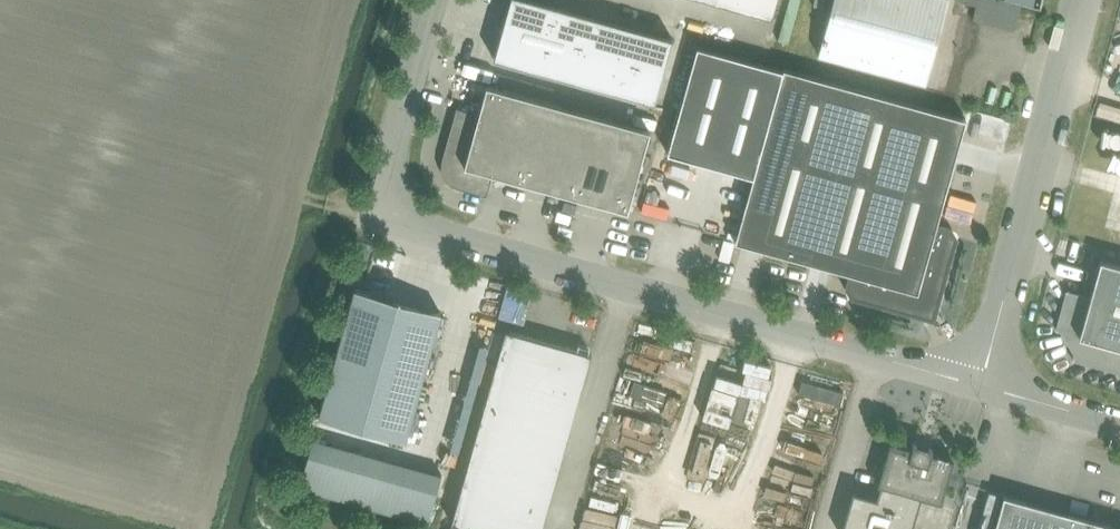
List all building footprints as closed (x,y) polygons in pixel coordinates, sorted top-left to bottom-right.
[(672,38),(534,0),(510,0),(494,58),(654,102),(672,38)] [(771,18),(776,0),(708,0),(771,18)] [(926,83),(949,0),(833,0),(818,54),(926,83)] [(977,7),(1020,18),(1025,0),(978,0),(977,7)] [(965,26),(962,38),(985,45),(989,33),(965,26)] [(936,307),(955,239),(950,230),(935,226),(966,118),(784,68),(783,70),(697,46),(667,153),(753,177),(735,241),(851,274),(847,288),(852,297),(919,316),(922,314),(923,317),(934,311),(933,308),(936,307)] [(487,85),(479,114),(457,108),(442,160),(441,169),(444,177),(450,184),(458,187),(487,195),(493,173),(628,211),(650,130),(487,85)] [(1100,260),(1090,297),(1068,291),(1057,330),(1068,334),(1076,347),(1073,358),(1119,371),(1119,265),(1100,260)] [(319,417),(405,441),(441,312),(355,288),(319,417)] [(642,325),(636,350),(662,356),(668,332),(642,325)] [(472,528),(542,528),(591,355),(505,331),(451,523),(472,528)] [(674,343),(669,362),(695,369),(700,350),(674,343)] [(635,361),(632,372),(652,377),(655,366),(635,361)] [(656,383),(653,393),(680,401),(683,390),(656,383)] [(624,391),(622,400),(644,406),(647,396),(624,391)] [(627,447),(627,457),(666,458),(667,428),(615,427),(615,447),(627,447)] [(428,523),(442,474),(313,438),(299,487),(428,523)] [(841,528),(911,528),(920,497),(941,503),(953,459),(931,453),(932,449),(931,449),(914,444),(912,443),(911,448),(889,441),(877,485),(879,485),(876,498),(852,491),(841,528)] [(828,489),(832,472),(793,464),(789,481),(828,489)] [(1004,495),(994,528),(1119,528),(1119,527),(1004,495)] [(796,528),(819,528),(820,517),(797,516),(796,528)]
